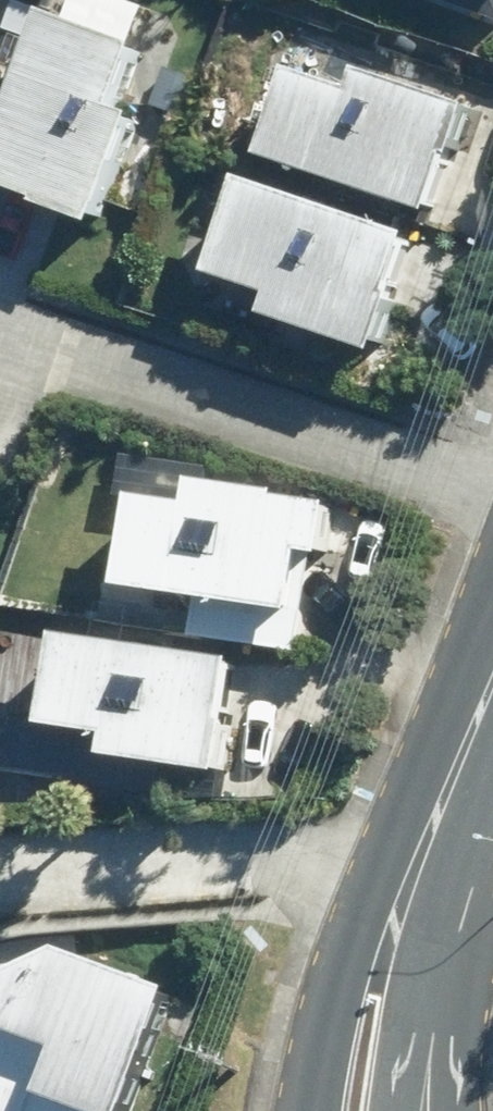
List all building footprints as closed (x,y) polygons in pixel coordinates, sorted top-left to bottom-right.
[(492,18),(492,0),(446,0),(492,18)] [(35,7),(0,101),(0,188),(91,222),(126,129),(91,116),(121,38),(35,7)] [(450,128),(275,64),(249,145),(391,196),(386,210),(416,221),(450,128)] [(402,222),(231,165),(199,264),(260,284),(252,308),(361,344),(402,222)] [(177,599),(172,646),(361,664),(376,508),(189,491),(187,510),(132,504),(124,594),(177,599)] [(103,745),(101,765),(200,773),(197,803),(295,813),(312,660),(45,634),(34,738),(103,745)] [(0,972),(0,1110),(114,1110),(161,985),(57,946),(0,972)]
